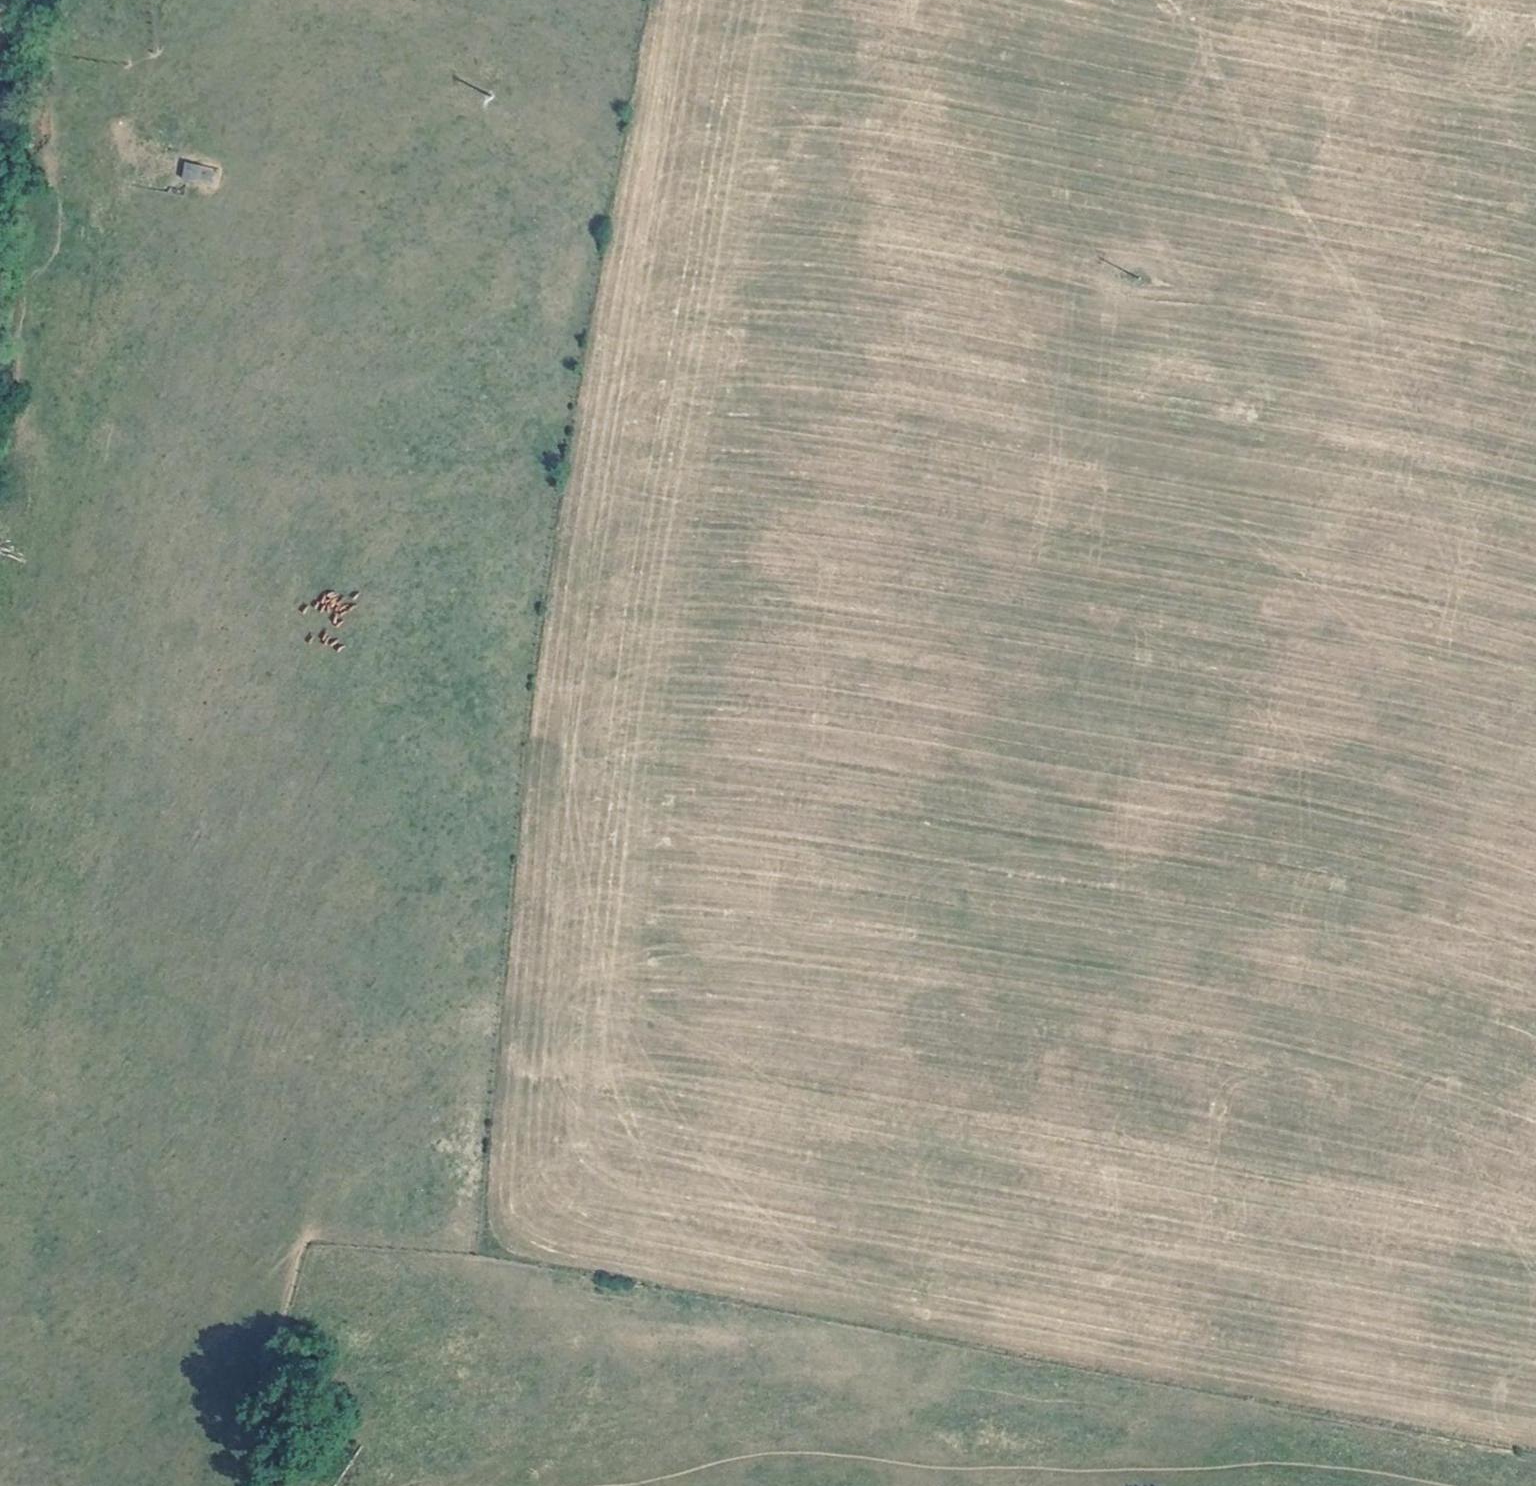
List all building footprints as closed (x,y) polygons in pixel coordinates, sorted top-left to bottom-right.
[(213,183),(215,166),(183,162),(181,179),(213,183)]
